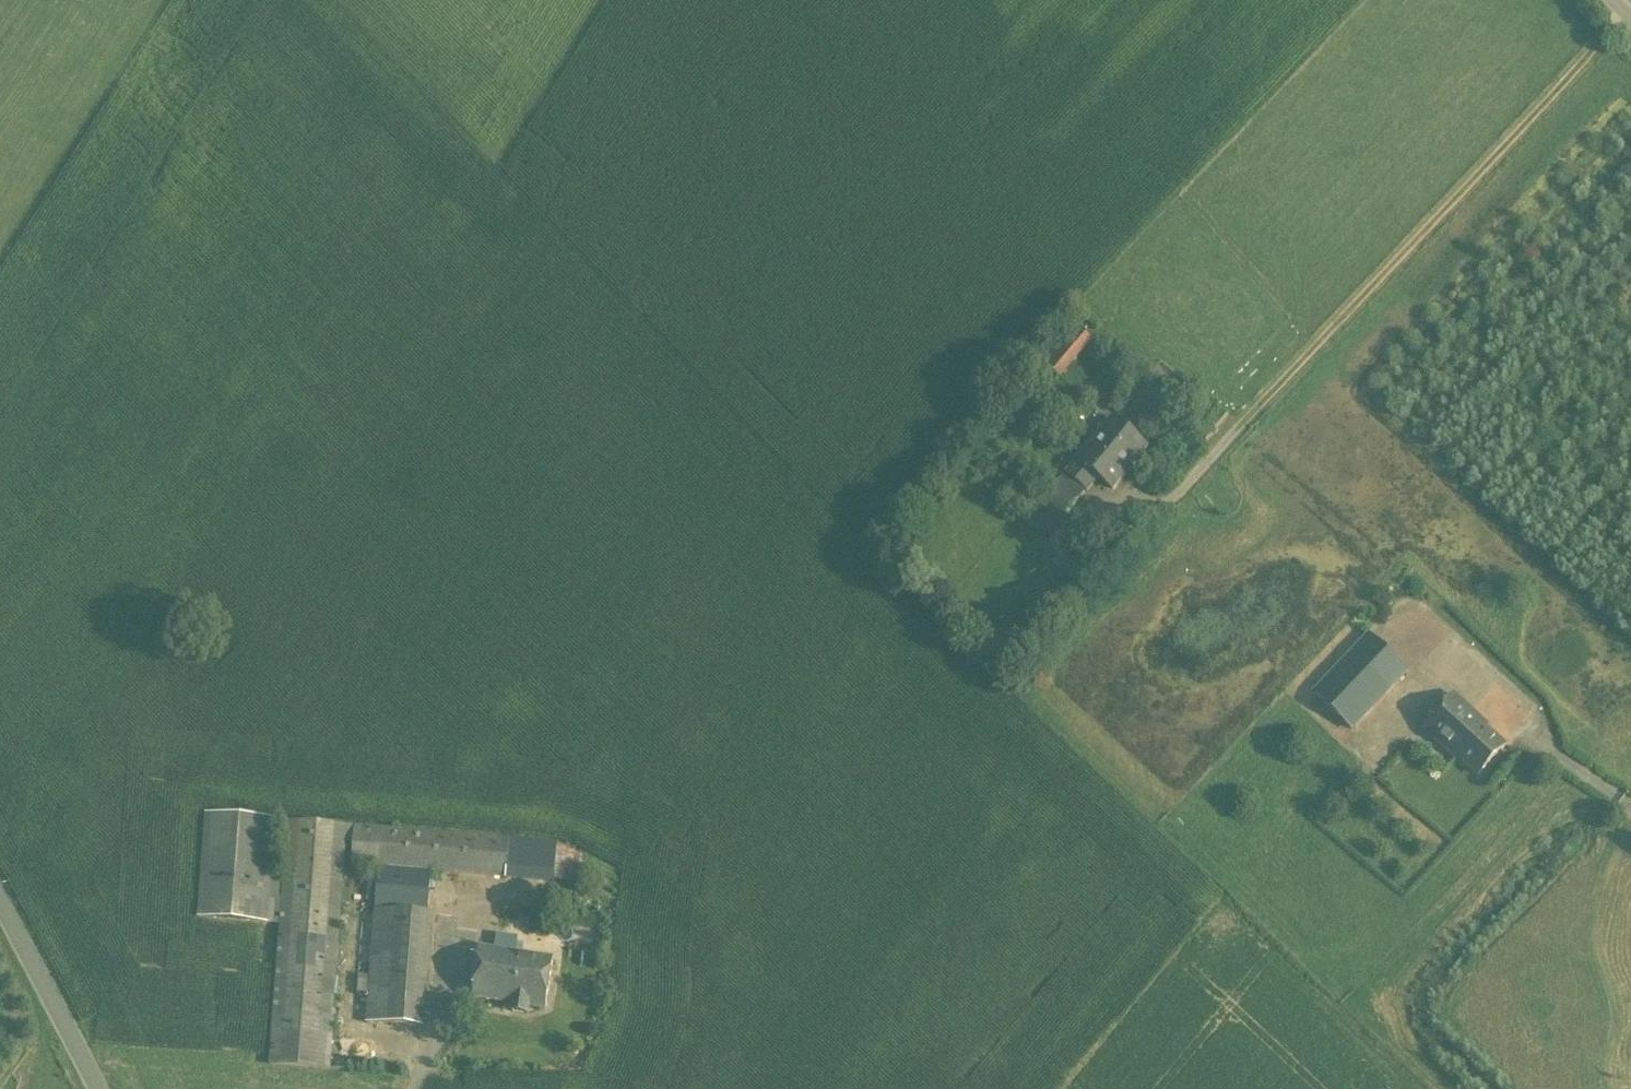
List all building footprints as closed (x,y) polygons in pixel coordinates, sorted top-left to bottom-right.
[(1074,324),(1040,362),(1052,372),(1059,379),(1092,340),(1087,336),(1074,324)] [(1066,474),(1087,491),(1098,478),(1112,490),(1130,468),(1147,447),(1111,418),(1066,474)] [(1048,540),(1085,494),(1064,476),(1025,522),(1048,540)] [(1407,673),(1367,635),(1313,693),(1352,730),(1407,673)] [(1438,712),(1423,729),(1456,759),(1458,757),(1460,759),(1478,776),(1492,761),(1505,747),(1485,728),(1486,726),(1454,695),(1438,712)] [(334,1021),(348,825),(291,821),(285,900),(271,899),(278,820),(209,815),(201,918),(270,923),(283,924),(271,1064),(330,1069),(334,1021)] [(351,867),(378,869),(365,1023),(424,1028),(432,914),(428,914),(431,872),(559,882),(581,883),(583,856),(558,844),(354,826),(351,867)] [(511,1011),(529,1015),(530,1007),(545,1010),(554,959),(480,948),(472,998),(512,1004),(511,1011)]
